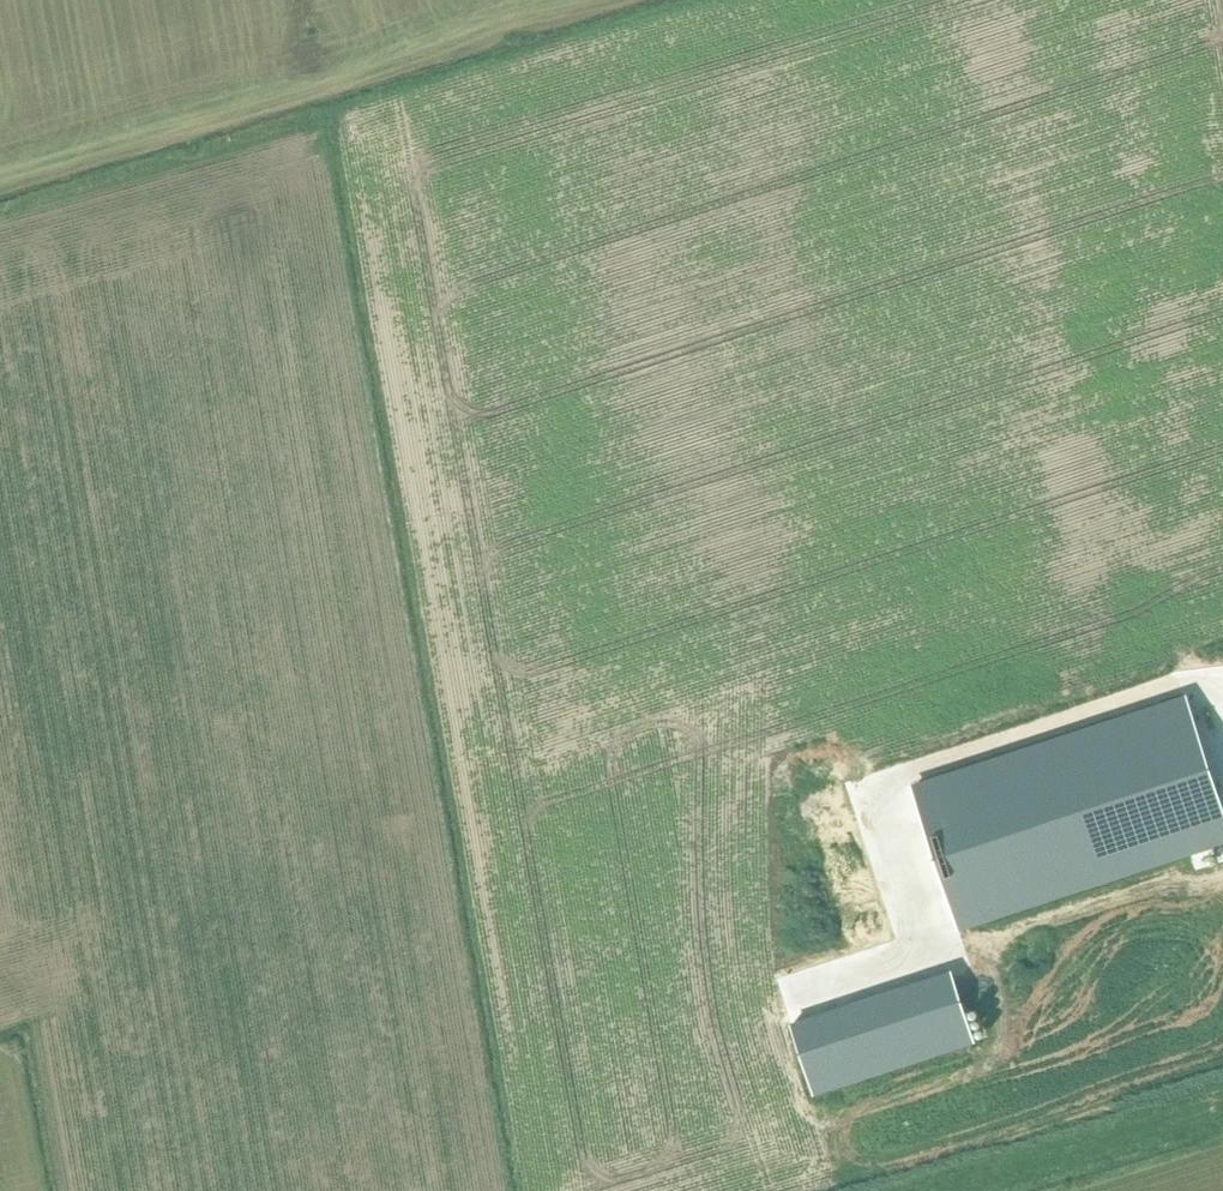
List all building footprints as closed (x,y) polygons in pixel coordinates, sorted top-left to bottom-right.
[(913,789),(958,926),(1222,839),(1222,810),(1187,699),(913,789)] [(934,1054),(974,1041),(952,972),(912,985),(934,1054)]
